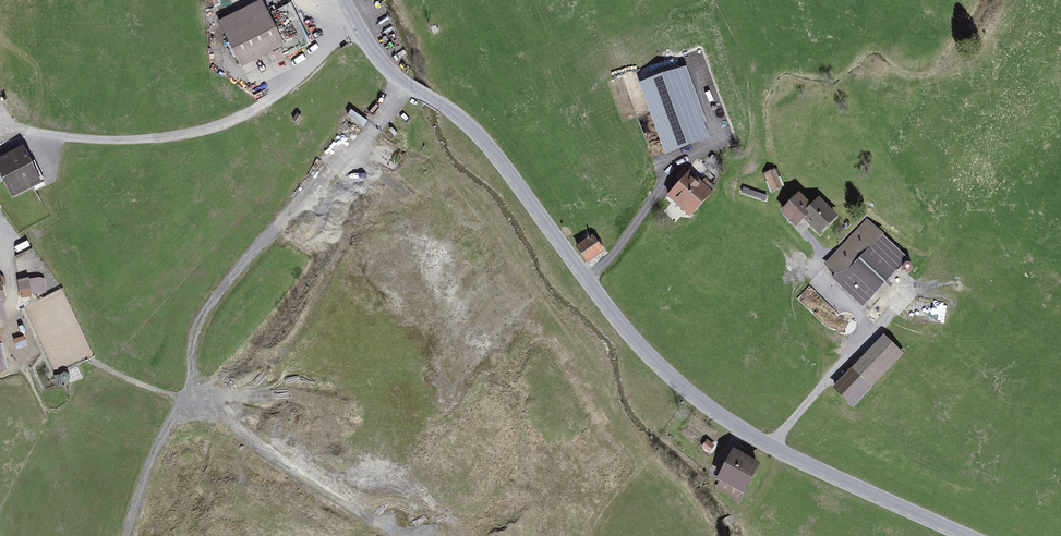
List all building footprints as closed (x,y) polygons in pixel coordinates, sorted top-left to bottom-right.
[(261,0),(258,0),(215,20),(238,68),(283,46),(261,0)] [(675,97),(641,111),(660,161),(695,147),(688,131),(696,128),(692,116),(684,119),(675,97)] [(0,162),(0,184),(9,200),(39,184),(22,151),(0,162)] [(777,170),(765,173),(770,192),(782,189),(777,170)] [(700,186),(689,175),(664,202),(686,223),(715,191),(704,181),(700,186)] [(819,239),(837,220),(817,202),(810,209),(797,197),(777,217),(793,232),(802,223),(819,239)] [(907,260),(870,224),(826,268),(863,304),(907,260)] [(607,245),(596,229),(580,240),(582,243),(573,249),(585,266),(603,253),(600,250),(607,245)] [(899,356),(881,339),(849,376),(867,392),(899,356)] [(738,505),(757,466),(729,453),(713,486),(717,487),(714,494),(738,505)]
